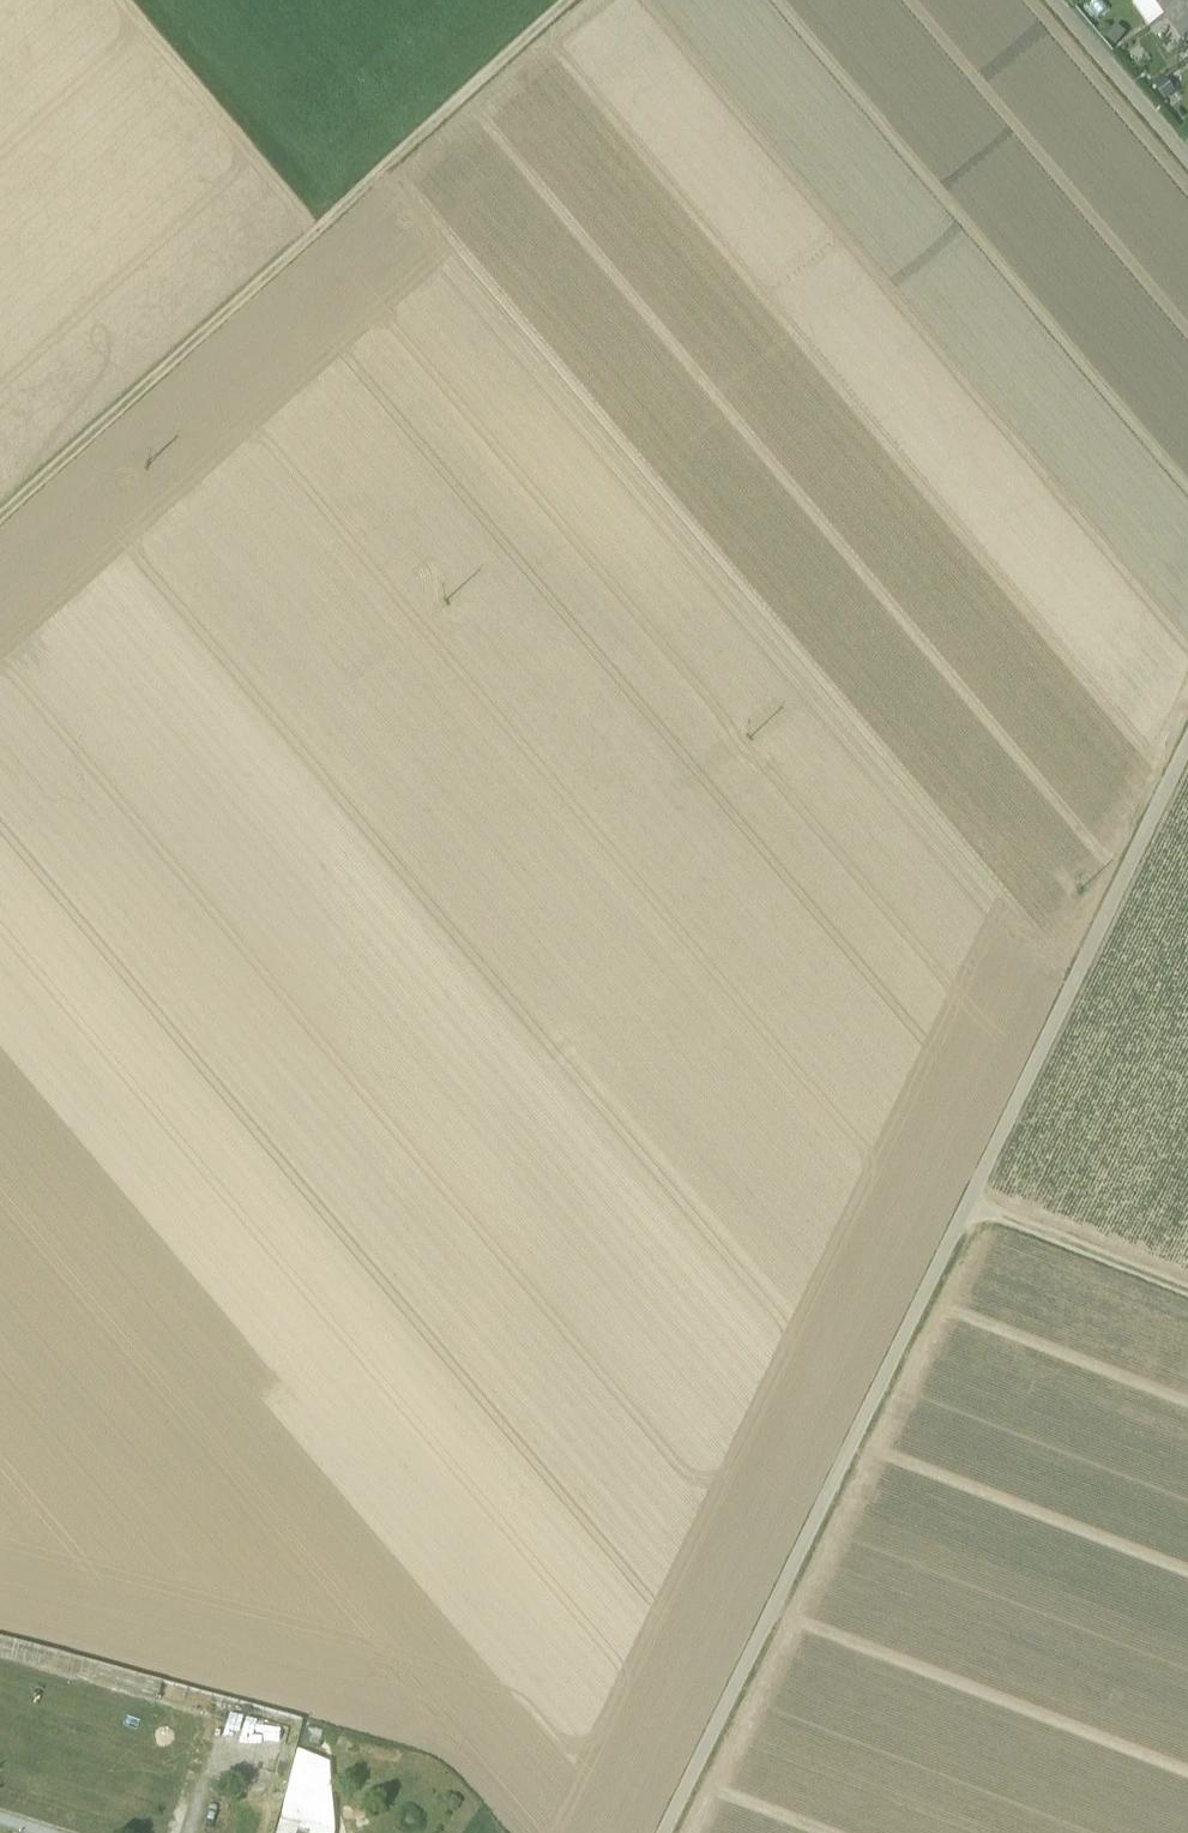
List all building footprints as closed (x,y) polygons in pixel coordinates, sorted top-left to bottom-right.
[(1166,17),(1187,1),(1187,0),(1154,0),(1166,17)] [(1166,17),(1184,43),(1187,40),(1187,1),(1166,17)] [(276,1763),(283,1736),(260,1730),(253,1757),(276,1763)] [(295,1752),(273,1832),(334,1832),(328,1764),(295,1752)]
